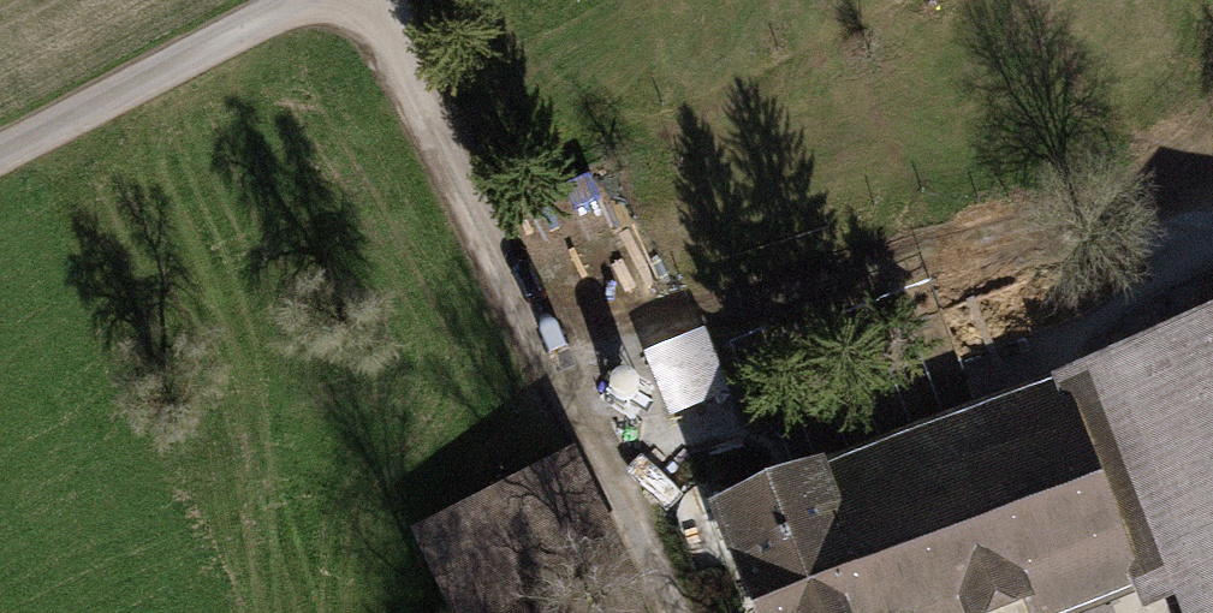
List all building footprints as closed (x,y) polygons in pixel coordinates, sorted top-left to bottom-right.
[(643,354),(670,418),(730,393),(702,329),(643,354)] [(1101,372),(1193,612),(1212,612),(1212,329),(1101,372)] [(1130,584),(1054,389),(819,480),(870,612),(925,612),(970,596),(977,612),(1056,612),(1073,606),(1130,584)] [(568,462),(483,502),(493,522),(432,551),(462,612),(570,612),(576,610),(578,612),(643,612),(630,582),(626,584),(568,462)] [(819,480),(817,474),(719,512),(738,562),(742,561),(762,612),(870,612),(819,480)]
